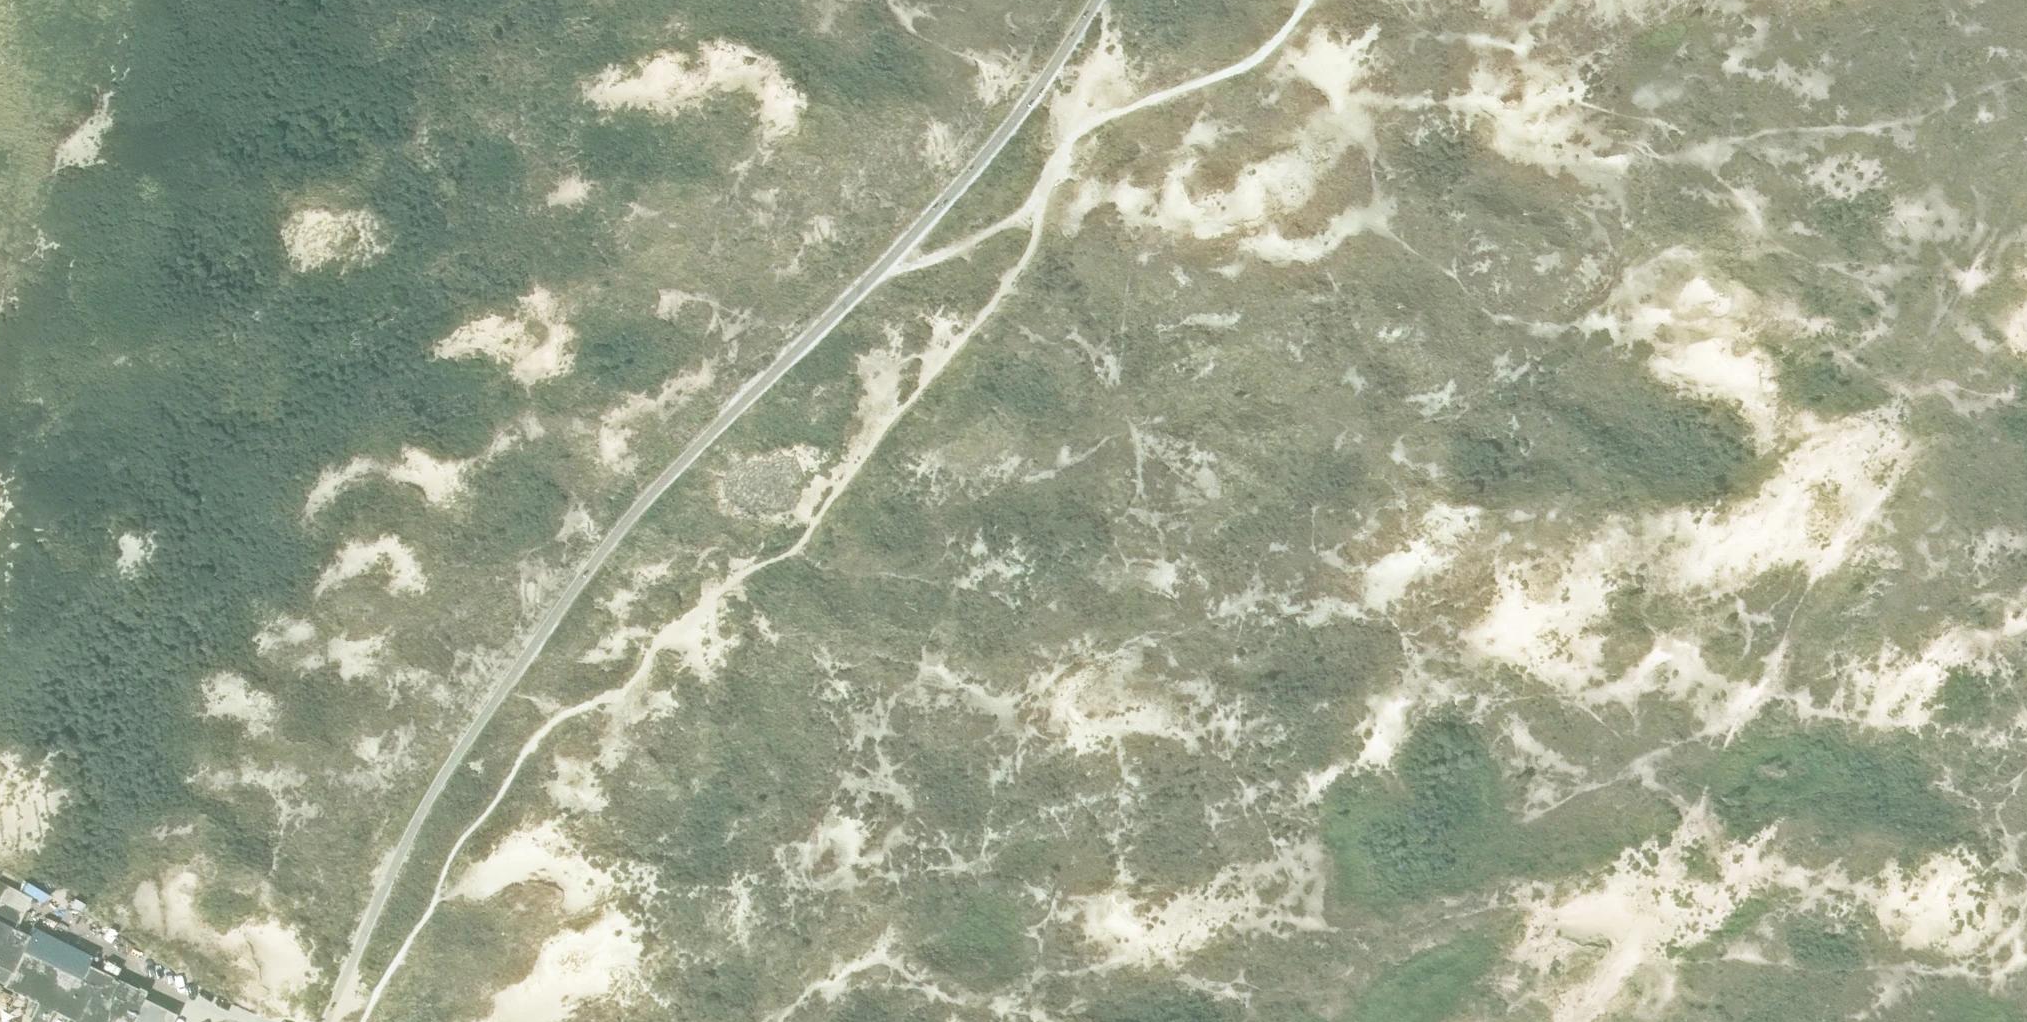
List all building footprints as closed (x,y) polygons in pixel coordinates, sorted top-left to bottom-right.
[(9,966),(20,946),(27,930),(0,917),(0,962),(9,966)] [(50,1004),(73,1015),(98,966),(85,960),(78,974),(20,946),(9,966),(3,979),(2,981),(26,993),(35,997),(50,1004)] [(0,962),(0,978),(3,979),(9,966),(0,962)] [(98,966),(73,1015),(70,1021),(139,1021),(130,1018),(142,994),(145,988),(98,966)] [(142,994),(130,1018),(139,1021),(168,1021),(174,1009),(142,994)] [(35,997),(24,1021),(41,1021),(50,1004),(35,997)]
